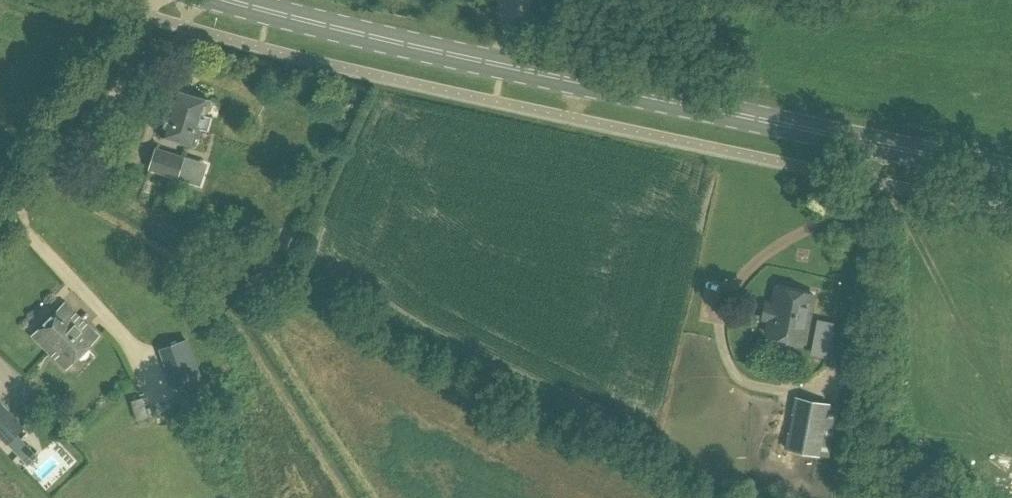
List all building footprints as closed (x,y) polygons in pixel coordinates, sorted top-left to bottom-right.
[(208,130),(212,117),(206,116),(211,101),(175,90),(161,135),(196,146),(202,128),(208,130)] [(178,179),(185,157),(156,148),(149,170),(178,179)] [(804,342),(813,295),(779,288),(769,335),(804,342)] [(66,369),(99,336),(66,303),(33,336),(66,369)] [(795,400),(785,450),(820,457),(831,403),(795,396),(795,400)] [(137,421),(147,417),(141,398),(130,402),(137,421)] [(25,427),(0,401),(0,436),(7,444),(25,427)]
